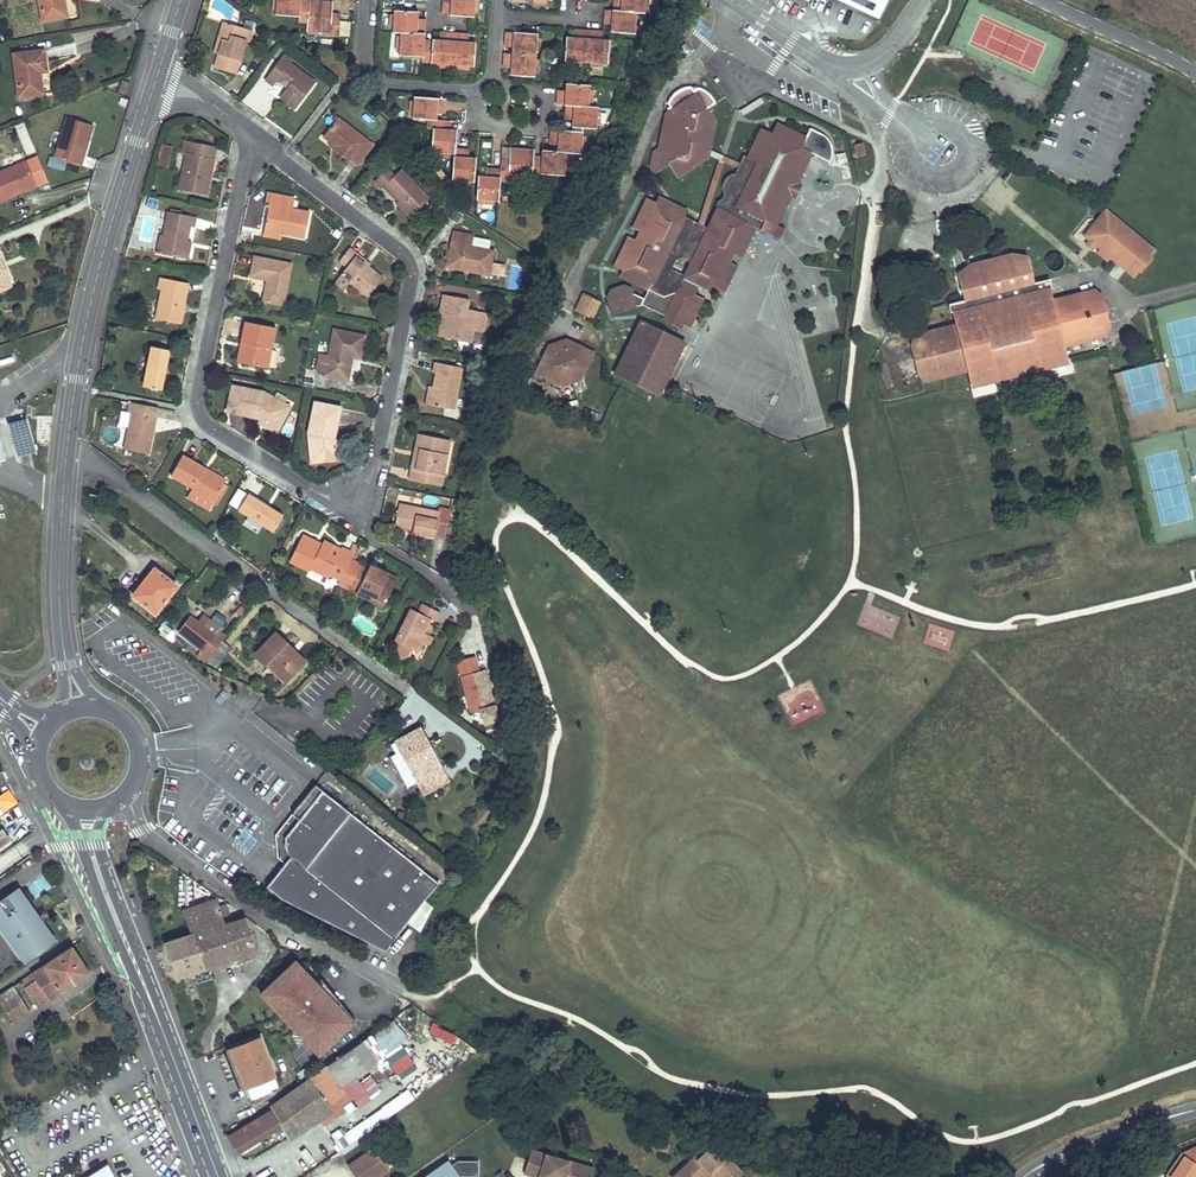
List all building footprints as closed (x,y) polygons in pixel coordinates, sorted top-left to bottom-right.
[(43,20),(68,16),(65,0),(39,0),(43,20)] [(275,10),(274,13),(299,15),(299,21),(307,22),(306,31),(329,32),(328,35),(338,36),(339,19),(330,18),(331,14),(331,0),(309,0),(308,6),(300,5),(300,0),(275,0),(275,10)] [(441,7),(449,8),(449,14),(473,15),(473,12),(474,0),(449,0),(447,0),(441,0),(441,7)] [(603,19),(611,20),(610,24),(610,31),(634,33),(634,29),(635,18),(636,12),(643,12),(644,7),(644,0),(620,0),(620,1),(612,1),(612,9),(604,9),(603,19)] [(879,16),(887,0),(846,0),(879,16)] [(417,12),(393,10),(393,14),(392,27),(391,30),(400,31),(399,36),(399,46),(398,54),(421,56),(422,62),(435,63),(447,64),(456,65),(469,66),(472,66),(474,42),(467,42),(463,41),(463,33),(444,31),(444,40),(439,39),(432,39),(432,40),(432,46),(423,45),(423,39),(425,24),(416,24),(417,19),(417,12)] [(217,37),(222,38),(217,53),(213,65),(234,72),(245,41),(239,39),(243,28),(222,21),(217,37)] [(578,29),(577,37),(596,38),(597,30),(578,29)] [(504,32),(504,41),(511,42),(511,47),(510,53),(503,53),(502,62),(510,63),(510,68),(509,73),(533,76),(533,72),(534,60),(535,51),(536,38),(536,34),(504,32)] [(566,36),(565,60),(568,60),(578,61),(590,62),(602,63),(606,63),(607,39),(601,39),(596,38),(577,37),(573,37),(566,36)] [(222,38),(217,37),(213,51),(217,53),(222,38)] [(44,49),(13,53),(19,96),(43,93),(40,71),(47,70),(44,49)] [(282,54),(264,79),(272,85),(277,79),(286,87),(279,97),(294,108),(314,83),(289,63),(291,60),(282,54)] [(126,95),(130,83),(123,81),(119,92),(126,95)] [(589,86),(566,84),(565,91),(565,95),(556,94),(556,104),(564,105),(563,114),(571,114),(571,120),(571,125),(594,127),(595,123),(596,111),(596,107),(587,106),(588,101),(589,88),(589,86)] [(699,99),(696,94),(692,94),(689,95),(684,96),(681,97),(678,98),(674,100),(671,101),(668,103),(670,106),(667,109),(669,112),(666,113),(660,146),(654,150),(651,165),(654,172),(669,162),(679,175),(709,156),(710,148),(715,123),(707,110),(717,104),(715,102),(703,97),(699,99)] [(760,96),(740,109),(744,114),(764,102),(760,96)] [(413,97),(411,117),(428,119),(427,128),(432,129),(431,152),(438,152),(449,153),(453,153),(451,180),(455,180),(468,181),(472,181),(474,157),(467,156),(462,156),(463,148),(454,148),(456,130),(449,129),(444,128),(445,120),(442,119),(436,119),(436,112),(436,108),(445,108),(445,100),(413,97)] [(331,125),(338,117),(335,114),(328,122),(331,125)] [(95,125),(68,116),(56,156),(83,164),(86,154),(82,153),(87,139),(90,140),(95,125)] [(331,125),(323,136),(330,141),(335,145),(333,148),(348,159),(350,157),(358,163),(373,144),(338,117),(331,125)] [(806,138),(776,123),(772,133),(761,127),(746,156),(737,174),(733,172),(731,173),(727,177),(724,180),(722,184),(723,189),(724,194),(724,197),(722,199),(719,202),(717,205),(718,206),(708,228),(704,233),(691,227),(694,221),(684,216),(687,211),(660,197),(658,202),(648,197),(633,227),(640,231),(636,239),(629,236),(614,266),(622,270),(619,277),(647,291),(641,303),(628,296),(626,293),(621,289),(607,294),(604,300),(610,318),(638,308),(642,311),(640,316),(636,314),(625,334),(641,342),(657,311),(665,315),(663,319),(679,328),(682,323),(688,326),(702,298),(696,294),(698,290),(681,281),(684,276),(671,269),(676,259),(683,257),(691,261),(696,251),(700,252),(708,251),(714,253),(720,252),(731,257),(734,252),(740,255),(755,227),(779,240),(784,229),(775,225),(789,196),(784,193),(791,179),(797,182),(812,152),(831,161),(832,158),(833,153),(832,148),(831,144),(828,140),(825,136),(820,133),(810,128),(806,138)] [(24,126),(16,129),(28,156),(36,152),(24,126)] [(582,133),(549,130),(548,136),(548,141),(556,141),(555,146),(555,151),(541,151),(540,157),(540,158),(540,163),(531,162),(532,157),(532,149),(510,147),(509,159),(509,163),(500,163),(499,169),(490,168),(490,175),(485,175),(478,175),(476,198),(480,199),(493,200),(497,200),(498,180),(508,181),(508,179),(530,181),(530,178),(538,178),(539,172),(563,175),(564,169),(565,156),(565,152),(580,152),(580,148),(581,135),(582,133)] [(185,151),(178,187),(205,193),(208,178),(204,177),(208,156),(213,157),(214,145),(183,140),(181,151),(185,151)] [(166,166),(172,145),(162,142),(156,163),(166,166)] [(865,155),(862,143),(854,145),(857,156),(865,155)] [(738,162),(710,148),(709,156),(718,160),(724,163),(736,167),(738,162)] [(845,151),(834,153),(836,163),(847,161),(845,151)] [(746,156),(742,154),(738,162),(736,167),(733,172),(737,174),(746,156)] [(213,157),(208,156),(204,177),(208,178),(213,157)] [(52,166),(63,169),(66,160),(54,157),(52,166)] [(0,170),(0,199),(13,195),(12,191),(26,185),(27,189),(37,185),(27,160),(0,170)] [(724,163),(718,160),(698,223),(704,226),(724,163)] [(388,167),(374,179),(381,187),(385,184),(399,199),(412,213),(429,197),(401,167),(394,174),(388,167)] [(445,174),(440,167),(435,171),(440,178),(445,174)] [(797,182),(791,179),(784,193),(789,196),(796,199),(803,185),(797,182)] [(26,185),(12,191),(13,195),(27,189),(26,185)] [(269,206),(264,230),(281,233),(304,237),(310,212),(294,209),(286,207),(288,196),(266,192),(264,202),(266,203),(265,205),(269,206)] [(146,205),(155,207),(158,198),(148,196),(146,205)] [(286,207),(294,209),(296,198),(288,196),(286,207)] [(412,213),(399,199),(395,202),(408,216),(412,213)] [(162,234),(158,252),(181,257),(185,240),(188,224),(192,225),(194,215),(167,209),(162,234)] [(1085,234),(1099,246),(1097,249),(1108,258),(1111,255),(1134,274),(1154,249),(1129,229),(1127,233),(1117,225),(1120,222),(1104,209),(1085,234)] [(698,223),(694,221),(691,227),(704,233),(708,228),(704,226),(698,223)] [(1129,229),(1120,222),(1117,225),(1127,233),(1129,229)] [(452,230),(445,264),(488,274),(488,272),(500,275),(502,264),(490,262),(493,249),(469,244),(471,233),(452,230)] [(349,247),(339,259),(346,265),(340,274),(368,296),(382,277),(369,266),(356,256),(357,254),(349,247)] [(700,252),(696,251),(691,261),(684,276),(681,281),(698,290),(701,284),(721,294),(736,265),(729,262),(731,257),(720,252),(714,253),(708,251),(700,252)] [(10,278),(0,254),(0,282),(10,278)] [(357,254),(356,256),(369,266),(371,263),(357,254)] [(966,273),(958,275),(964,300),(950,303),(956,325),(914,336),(916,345),(910,347),(915,371),(922,369),(924,378),(966,368),(970,383),(1068,358),(1064,342),(1105,332),(1103,323),(1110,322),(1104,297),(1097,300),(1095,290),(1054,301),(1048,279),(1034,282),(1028,257),(1019,259),(1019,258),(1012,255),(970,266),(965,271),(966,273)] [(253,256),(249,275),(266,279),(262,299),(282,303),(290,263),(253,256)] [(154,318),(179,323),(187,282),(159,277),(157,287),(160,288),(154,318)] [(0,282),(0,291),(13,285),(10,278),(0,282)] [(442,292),(438,311),(441,312),(446,313),(441,336),(456,339),(458,331),(463,328),(472,330),(481,331),(485,313),(465,308),(467,298),(442,292)] [(584,294),(576,309),(592,318),(600,302),(584,294)] [(446,313),(441,312),(436,335),(441,336),(446,313)] [(245,319),(240,342),(246,343),(242,362),(268,367),(276,325),(245,319)] [(319,351),(315,370),(325,372),(324,374),(347,380),(351,361),(348,360),(349,355),(352,356),(359,357),(364,334),(333,328),(328,353),(319,351)] [(470,341),(472,330),(463,328),(458,331),(456,339),(470,341)] [(566,339),(548,345),(535,372),(562,385),(580,379),(594,352),(566,339)] [(246,343),(240,342),(236,361),(242,362),(246,343)] [(150,344),(142,384),(160,388),(168,348),(150,344)] [(431,390),(428,404),(453,408),(461,366),(434,361),(432,371),(435,372),(431,390)] [(231,383),(226,409),(258,416),(258,414),(264,416),(265,425),(275,430),(281,419),(279,413),(284,402),(262,389),(261,393),(252,392),(253,388),(231,383)] [(147,451),(157,405),(128,400),(126,409),(120,408),(117,422),(126,424),(122,446),(147,451)] [(307,432),(309,456),(322,455),(327,460),(339,459),(338,448),(332,443),(331,438),(334,438),(341,406),(314,400),(309,423),(312,423),(310,433),(307,432)] [(289,405),(284,402),(279,413),(281,419),(289,405)] [(443,440),(417,434),(414,448),(418,449),(415,468),(410,468),(408,478),(438,484),(445,453),(441,452),(443,440)] [(418,449),(414,448),(410,468),(415,468),(418,449)] [(182,455),(171,474),(192,486),(190,490),(211,502),(223,483),(202,471),(203,467),(182,455)] [(225,479),(203,467),(202,471),(223,483),(225,479)] [(248,491),(238,507),(273,529),(283,513),(248,491)] [(444,534),(449,509),(439,507),(438,511),(398,503),(394,523),(412,526),(411,531),(433,535),(434,532),(444,534)] [(318,548),(320,544),(301,534),(299,539),(318,548)] [(299,539),(288,561),(308,571),(309,567),(327,576),(340,548),(323,539),(320,544),(318,548),(299,539)] [(361,563),(349,587),(371,598),(373,594),(385,601),(395,581),(377,572),(379,568),(371,563),(368,567),(361,563)] [(153,567),(145,577),(150,581),(136,597),(154,611),(176,585),(153,567)] [(323,585),(327,576),(309,567),(308,571),(305,576),(323,585)] [(397,577),(379,568),(377,572),(395,581),(397,577)] [(145,577),(132,594),(136,597),(150,581),(145,577)] [(373,594),(371,598),(369,602),(381,608),(385,601),(373,594)] [(410,607),(394,640),(410,649),(415,651),(419,643),(427,642),(431,635),(428,634),(422,631),(426,624),(429,618),(433,620),(438,612),(421,602),(416,611),(410,607)] [(891,638),(900,617),(865,603),(857,624),(891,638)] [(213,649),(223,636),(217,631),(213,635),(200,624),(190,616),(177,631),(200,649),(196,654),(204,660),(213,649)] [(203,620),(200,624),(213,635),(217,631),(203,620)] [(426,624),(422,631),(428,634),(431,627),(426,624)] [(949,649),(954,630),(929,624),(924,644),(949,649)] [(274,632),(254,652),(284,681),(303,660),(274,632)] [(214,667),(231,647),(223,640),(206,661),(214,667)] [(410,649),(394,640),(399,658),(407,656),(410,649)] [(475,656),(466,659),(470,674),(479,672),(475,656)] [(490,692),(485,670),(479,672),(470,674),(466,659),(456,661),(469,713),(479,711),(483,724),(497,721),(494,708),(491,709),(487,693),(490,692)] [(795,726),(825,709),(809,679),(779,695),(795,726)] [(419,728),(394,740),(415,778),(439,766),(419,728)] [(439,766),(415,778),(422,793),(446,780),(439,766)] [(438,883),(315,784),(292,814),(299,819),(284,838),(286,853),(290,856),(266,887),(281,899),(384,951),(393,939),(406,923),(418,932),(432,907),(424,901),(438,883)] [(299,819),(292,814),(286,821),(271,840),(265,840),(267,856),(273,855),(284,863),(290,856),(286,853),(284,838),(299,819)] [(11,839),(3,829),(0,832),(0,847),(11,839)] [(194,892),(194,878),(177,878),(178,904),(189,904),(189,892),(194,892)] [(0,902),(0,924),(28,962),(56,943),(18,889),(0,902)] [(216,901),(186,912),(187,915),(193,934),(224,926),(216,901)] [(68,903),(64,904),(69,914),(73,913),(68,903)] [(245,919),(224,926),(237,958),(257,951),(245,919)] [(237,958),(224,926),(193,934),(207,969),(237,958)] [(193,934),(167,943),(179,978),(207,969),(193,934)] [(72,946),(20,981),(37,1007),(49,999),(49,1001),(90,973),(72,946)] [(295,964),(260,995),(316,1057),(353,1023),(321,983),(315,986),(295,964)] [(12,1019),(14,1022),(29,1012),(12,986),(0,994),(0,1027),(12,1019)] [(272,1092),(271,1090),(279,1087),(260,1038),(231,1049),(247,1088),(250,1087),(255,1099),(272,1092)] [(363,1043),(354,1050),(368,1071),(378,1064),(363,1043)] [(231,1049),(227,1051),(243,1090),(247,1088),(231,1049)] [(354,1050),(330,1067),(344,1087),(368,1071),(354,1050)] [(274,1110),(227,1139),(237,1154),(283,1127),(290,1142),(353,1100),(344,1087),(330,1067),(329,1066),(271,1106),(274,1110)] [(303,1072),(299,1075),(304,1082),(316,1074),(311,1066),(303,1072)] [(363,1133),(424,1088),(419,1081),(358,1126),(363,1133)] [(673,1176),(705,1176),(714,1168),(722,1176),(737,1176),(742,1172),(715,1143),(704,1153),(697,1159),(695,1156),(673,1176)] [(348,1166),(355,1176),(378,1176),(390,1169),(375,1148),(348,1166)] [(529,1148),(523,1172),(538,1176),(542,1176),(589,1176),(592,1165),(529,1148)] [(1181,1155),(1168,1174),(1168,1176),(1194,1176),(1195,1174),(1195,1148),(1181,1155)] [(704,1153),(701,1150),(695,1156),(697,1159),(704,1153)] [(461,1176),(449,1156),(414,1176),(459,1176),(461,1176)] [(459,1158),(460,1175),(478,1175),(478,1158),(459,1158)] [(110,1171),(106,1164),(87,1176),(112,1176),(110,1171)] [(705,1176),(722,1176),(714,1168),(705,1176)]
